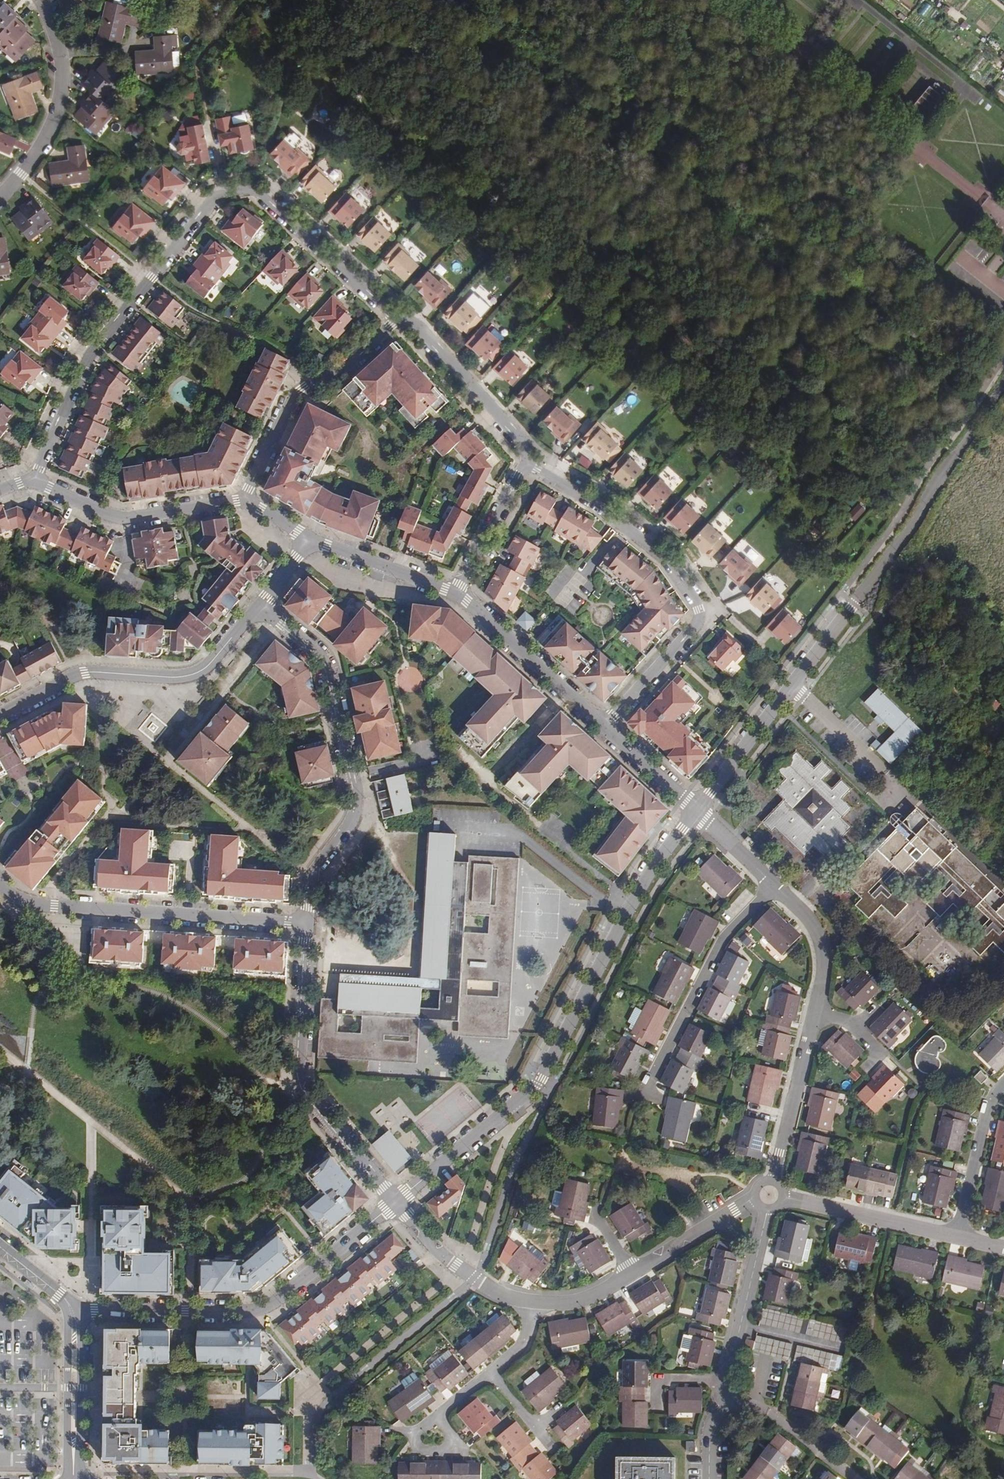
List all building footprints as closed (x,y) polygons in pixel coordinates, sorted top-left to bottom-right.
[(900,1),(899,0),(883,0),(880,4),(893,11),(900,1)] [(918,13),(925,17),(932,6),(925,2),(918,13)] [(141,11),(108,3),(104,22),(102,22),(98,38),(119,44),(124,27),(121,26),(122,22),(138,26),(141,11)] [(15,19),(18,16),(4,4),(0,8),(0,36),(15,19)] [(15,19),(0,36),(0,44),(8,51),(9,50),(19,59),(34,41),(27,34),(26,36),(24,34),(27,30),(15,19)] [(173,70),(170,36),(155,38),(157,54),(152,54),(152,52),(135,54),(137,75),(154,73),(154,72),(173,70)] [(81,84),(91,93),(104,104),(116,89),(114,88),(122,78),(104,63),(98,71),(99,72),(97,74),(92,70),(81,84)] [(42,87),(36,73),(5,85),(12,102),(10,103),(16,119),(36,111),(30,96),(28,96),(26,93),(42,87)] [(911,112),(924,123),(948,94),(936,85),(911,112)] [(104,104),(91,93),(80,106),(85,109),(83,112),(81,110),(75,118),(92,133),(100,124),(102,125),(113,112),(104,104)] [(231,119),(216,122),(221,141),(228,140),(229,144),(230,153),(240,151),(243,153),(246,153),(249,152),(250,149),(253,148),(248,124),(232,127),(231,119)] [(195,164),(210,161),(207,148),(202,150),(201,144),(206,143),(202,124),(188,127),(190,135),(180,137),(182,143),(180,143),(177,147),(178,152),(182,154),(184,154),(186,163),(195,161),(195,164)] [(0,133),(0,150),(8,154),(14,139),(0,133)] [(283,140),(270,155),(280,164),(280,163),(288,170),(289,169),(294,173),(297,171),(300,174),(310,163),(307,160),(308,159),(296,148),(295,150),(283,140)] [(88,178),(83,145),(68,147),(70,164),(66,164),(66,161),(49,163),(52,185),(69,183),(69,181),(88,178)] [(291,177),(294,173),(289,169),(288,170),(280,163),(280,164),(278,166),(291,177)] [(327,176),(315,165),(302,180),(307,185),(305,186),(307,187),(314,193),(323,202),(336,188),(325,178),(327,176)] [(186,183),(163,166),(157,174),(155,172),(143,187),(146,189),(143,192),(152,198),(154,195),(165,203),(170,197),(174,200),(186,183)] [(314,193),(307,187),(305,189),(312,195),(314,193)] [(345,193),(332,208),(337,213),(335,214),(342,221),(349,227),(364,210),(345,193)] [(51,221),(33,198),(20,208),(23,213),(20,215),(19,214),(11,220),(26,238),(36,230),(37,232),(51,221)] [(136,214),(140,209),(133,204),(124,214),(127,216),(131,211),(136,214)] [(337,213),(332,208),(329,211),(341,222),(342,221),(335,214),(337,213)] [(147,233),(155,222),(140,209),(136,214),(131,211),(127,216),(124,214),(114,227),(116,228),(114,230),(122,236),(123,234),(133,242),(135,241),(136,241),(139,237),(138,236),(139,235),(143,230),(147,233)] [(230,220),(221,231),(237,243),(240,238),(245,242),(250,236),(252,238),(262,225),(261,224),(262,222),(255,216),(253,218),(243,210),(242,212),(241,211),(237,215),(238,216),(237,217),(233,222),(230,220)] [(391,235),(372,217),(358,233),(363,237),(362,239),(363,239),(369,245),(376,251),(391,235)] [(240,238),(237,243),(244,249),(252,238),(250,236),(245,242),(240,238)] [(3,238),(0,239),(0,273),(9,272),(3,238)] [(120,257),(98,239),(92,246),(95,248),(88,257),(85,261),(102,274),(103,273),(104,274),(107,270),(106,269),(107,269),(112,262),(115,264),(120,257)] [(203,254),(197,261),(220,279),(225,272),(223,270),(227,264),(230,261),(233,257),(216,243),(215,244),(214,244),(210,248),(211,249),(206,256),(203,254)] [(409,254),(398,243),(385,258),(390,263),(388,264),(389,265),(396,271),(406,280),(419,266),(408,256),(409,254)] [(95,248),(92,246),(85,255),(88,257),(95,248)] [(205,250),(203,254),(206,256),(211,249),(208,247),(205,250)] [(282,250),(263,272),(270,278),(272,275),(280,283),(283,286),(298,270),(297,269),(298,268),(294,264),(293,265),(287,259),(289,256),(282,250)] [(293,260),(289,256),(287,259),(293,265),(295,262),(293,260)] [(186,284),(204,298),(220,279),(197,261),(192,268),(197,271),(192,277),(192,278),(191,277),(187,281),(188,282),(186,284)] [(223,270),(225,272),(232,263),(230,261),(227,264),(223,270)] [(115,264),(112,262),(107,269),(110,271),(115,264)] [(100,283),(77,265),(71,273),(74,275),(67,284),(64,287),(81,301),(82,300),(83,300),(87,296),(86,295),(91,288),(94,290),(100,283)] [(396,271),(389,265),(387,267),(395,273),(396,271)] [(188,273),(192,277),(197,271),(192,268),(190,270),(188,273)] [(428,271),(414,286),(424,295),(425,295),(432,302),(433,300),(438,305),(452,290),(441,280),(439,282),(428,271)] [(74,275),(71,273),(64,281),(67,284),(74,275)] [(307,273),(288,295),(295,301),(297,298),(305,306),(309,309),(323,293),(322,292),(323,291),(319,287),(318,288),(312,282),(314,279),(307,273)] [(280,283),(272,275),(270,278),(278,285),(280,283)] [(317,282),(314,279),(312,282),(318,288),(319,287),(320,285),(317,282)] [(94,290),(91,288),(86,295),(89,297),(94,290)] [(176,319),(185,308),(164,291),(155,302),(154,301),(152,304),(148,309),(172,328),(179,320),(176,319)] [(435,309),(438,305),(433,300),(432,302),(425,295),(424,295),(422,297),(435,309)] [(343,305),(332,296),(319,311),(323,315),(319,319),(325,324),(323,327),(335,338),(336,336),(338,338),(344,331),(343,329),(351,319),(350,318),(350,317),(347,313),(346,314),(344,313),(340,309),(343,305)] [(478,314),(459,297),(446,312),(451,317),(449,318),(450,319),(456,324),(463,331),(478,314)] [(297,298),(295,301),(303,308),(305,306),(297,298)] [(69,313),(51,299),(36,318),(58,336),(64,329),(59,325),(63,320),(64,319),(65,320),(68,316),(67,315),(69,313)] [(323,315),(319,311),(313,317),(323,327),(325,324),(319,319),(323,315)] [(53,343),(58,336),(36,318),(30,325),(33,327),(28,333),(22,340),(40,353),(41,352),(42,353),(45,349),(44,348),(45,347),(50,341),(53,343)] [(165,337),(141,318),(135,326),(136,327),(133,330),(127,337),(148,354),(157,343),(159,345),(165,337)] [(68,324),(63,320),(59,325),(64,329),(68,324)] [(482,326),(469,341),(474,346),(472,347),(479,353),(486,360),(488,357),(492,361),(503,349),(499,345),(501,343),(490,333),(482,326)] [(490,333),(501,343),(504,340),(504,337),(494,328),(490,333)] [(140,364),(148,354),(127,337),(119,347),(118,347),(115,350),(112,355),(136,374),(142,366),(140,364)] [(47,350),(53,343),(50,341),(45,347),(47,350)] [(474,346),(469,341),(466,344),(478,355),(479,353),(472,347),(474,346)] [(157,344),(151,354),(158,357),(164,348),(157,344)] [(343,391),(364,414),(372,407),(371,406),(380,397),(382,399),(391,391),(405,406),(400,411),(410,422),(414,418),(418,422),(426,414),(422,409),(426,406),(422,401),(425,399),(435,411),(446,401),(439,394),(441,393),(427,378),(426,379),(420,373),(421,372),(400,348),(396,351),(392,346),(366,369),(368,371),(356,382),(355,380),(343,391)] [(290,361),(266,350),(258,365),(257,365),(244,392),(245,392),(237,408),(261,420),(262,418),(268,406),(270,407),(271,407),(286,376),(283,375),(289,363),(290,361)] [(24,361),(28,357),(21,351),(12,362),(15,364),(19,358),(24,361)] [(508,352),(494,367),(499,372),(498,373),(504,380),(511,386),(526,369),(508,352)] [(35,380),(43,369),(28,357),(24,361),(19,358),(15,364),(12,362),(2,374),(4,376),(2,378),(10,384),(11,382),(21,390),(23,388),(24,389),(27,384),(26,384),(27,382),(31,377),(35,380)] [(283,375),(286,376),(292,364),(289,363),(283,375)] [(127,387),(132,381),(111,365),(104,374),(102,373),(100,375),(97,380),(123,396),(129,388),(127,387)] [(499,372),(494,367),(491,370),(503,381),(504,380),(498,373),(499,372)] [(119,405),(123,396),(97,380),(93,388),(95,389),(93,393),(90,399),(114,410),(117,404),(119,405)] [(549,399),(530,381),(516,396),(521,401),(520,403),(521,403),(527,409),(534,415),(549,399)] [(114,410),(90,399),(88,398),(85,405),(87,406),(85,410),(83,417),(109,429),(112,422),(114,423),(119,412),(114,410)] [(8,429),(4,426),(2,424),(5,421),(9,420),(12,415),(12,412),(0,402),(0,439),(8,429)] [(343,422),(309,404),(301,420),(307,423),(282,474),(276,471),(265,492),(306,516),(308,513),(321,521),(323,518),(328,521),(326,526),(343,532),(343,530),(356,535),(355,537),(365,541),(367,536),(373,538),(379,524),(372,522),(380,501),(359,494),(357,499),(352,497),(350,503),(343,501),(311,482),(328,446),(333,449),(336,443),(341,446),(350,429),(342,425),(343,422)] [(270,407),(268,406),(262,418),(264,419),(270,407)] [(568,417),(556,406),(543,421),(553,430),(561,437),(562,435),(567,440),(581,425),(569,414),(568,417)] [(83,417),(81,416),(78,423),(80,423),(78,427),(75,434),(103,447),(106,440),(108,441),(113,431),(109,429),(83,417)] [(276,471),(282,474),(307,423),(301,420),(276,471)] [(608,433),(597,422),(584,437),(589,442),(587,443),(588,444),(595,450),(605,459),(618,445),(607,435),(608,433)] [(144,466),(123,469),(128,499),(142,497),(142,500),(157,497),(156,494),(163,493),(164,496),(165,496),(164,492),(185,489),(185,490),(201,487),(202,490),(220,487),(220,484),(226,483),(227,486),(232,485),(249,452),(246,450),(253,438),(225,424),(218,437),(218,436),(209,454),(195,456),(195,457),(166,462),(165,460),(144,464),(144,466)] [(468,526),(473,517),(467,513),(473,502),(479,506),(484,497),(480,494),(486,483),(494,468),(487,461),(494,455),(491,452),(481,440),(477,443),(469,434),(464,429),(457,436),(451,429),(433,445),(444,457),(458,445),(466,453),(463,456),(476,471),(442,534),(429,529),(428,533),(416,529),(423,512),(408,506),(400,529),(408,532),(404,541),(411,543),(423,548),(421,552),(431,555),(432,552),(447,557),(449,549),(450,550),(458,535),(464,524),(468,526)] [(553,430),(551,432),(564,444),(567,440),(562,435),(561,437),(553,430)] [(469,434),(477,443),(481,440),(476,435),(472,431),(469,434)] [(75,434),(73,433),(70,440),(72,441),(70,445),(67,451),(94,463),(97,457),(98,457),(103,447),(75,434)] [(595,450),(588,444),(586,446),(593,452),(595,450)] [(67,451),(65,450),(62,457),(64,458),(62,462),(60,468),(86,480),(89,474),(90,475),(95,464),(94,463),(67,451)] [(643,471),(624,453),(610,468),(615,473),(614,474),(615,475),(621,481),(628,487),(643,471)] [(577,461),(588,468),(593,461),(582,454),(577,461)] [(654,474),(640,490),(645,494),(644,496),(651,502),(658,508),(673,492),(654,474)] [(480,494),(484,497),(490,486),(486,483),(480,494)] [(645,494),(640,490),(637,493),(649,504),(651,502),(644,496),(645,494)] [(541,492),(528,516),(538,522),(540,519),(545,522),(558,529),(563,532),(561,534),(578,543),(579,542),(591,552),(602,538),(590,528),(588,526),(591,520),(577,512),(576,515),(567,510),(565,515),(553,508),(555,503),(547,498),(549,496),(541,492)] [(681,499),(667,514),(672,519),(671,520),(678,527),(684,533),(700,516),(681,499)] [(22,509),(17,506),(5,511),(4,509),(0,510),(0,534),(12,530),(10,526),(19,522),(22,509)] [(19,522),(18,528),(30,533),(29,536),(39,540),(51,515),(43,511),(42,511),(41,513),(34,510),(33,513),(22,509),(19,522)] [(672,519),(667,514),(664,517),(676,528),(678,527),(671,520),(672,519)] [(51,515),(39,540),(50,545),(51,543),(64,548),(71,531),(63,528),(65,524),(59,521),(60,519),(59,518),(51,515)] [(210,604),(217,610),(212,615),(216,618),(218,620),(223,615),(228,609),(231,612),(240,601),(236,598),(250,581),(254,584),(264,571),(257,565),(263,558),(251,549),(248,552),(235,541),(231,545),(227,542),(230,537),(227,519),(203,523),(206,538),(203,541),(210,547),(206,551),(214,558),(217,555),(220,558),(218,561),(228,569),(204,599),(210,604)] [(464,524),(458,535),(462,537),(468,526),(464,524)] [(727,541),(708,524),(694,539),(693,540),(699,546),(706,552),(706,553),(708,551),(713,556),(727,541)] [(159,530),(132,535),(138,566),(148,564),(152,564),(153,568),(165,566),(164,562),(168,561),(179,559),(174,532),(163,533),(159,534),(159,530)] [(81,531),(79,535),(71,531),(64,548),(77,554),(76,557),(86,561),(97,536),(89,532),(88,532),(87,534),(81,531)] [(105,539),(97,536),(86,561),(97,566),(98,564),(103,566),(101,569),(109,572),(116,557),(108,554),(112,545),(105,542),(106,540),(105,539)] [(485,594),(506,613),(514,600),(511,598),(514,593),(517,594),(522,584),(520,582),(522,577),(529,564),(532,559),(535,560),(541,550),(517,537),(512,544),(515,546),(511,554),(516,556),(509,569),(504,567),(499,574),(497,573),(492,581),(495,583),(491,590),(488,589),(485,594)] [(210,547),(203,541),(200,546),(206,551),(210,547)] [(409,548),(421,552),(423,548),(411,543),(409,548)] [(659,642),(684,615),(677,608),(668,594),(654,572),(639,560),(625,548),(621,553),(614,547),(597,568),(631,595),(643,611),(622,634),(646,656),(659,642)] [(732,550),(719,564),(729,573),(737,580),(738,578),(743,583),(757,568),(745,558),(743,560),(732,550)] [(116,561),(111,573),(117,575),(122,563),(116,561)] [(569,566),(548,588),(565,605),(587,582),(569,566)] [(729,573),(727,575),(740,587),(743,583),(738,578),(737,580),(729,573)] [(285,598),(291,603),(307,584),(301,579),(285,598)] [(780,596),(761,579),(747,594),(752,598),(751,600),(752,601),(758,606),(765,612),(780,596)] [(288,607),(310,625),(313,621),(319,626),(320,624),(340,640),(335,646),(358,664),(387,628),(365,610),(354,622),(329,602),(332,598),(310,580),(307,584),(291,603),(288,607)] [(210,604),(197,619),(207,628),(216,618),(212,615),(217,610),(210,604)] [(415,607),(411,639),(435,642),(453,658),(476,634),(451,611),(415,607)] [(223,615),(226,617),(231,612),(228,609),(223,615)] [(782,609),(768,624),(773,629),(772,630),(779,637),(786,643),(801,626),(782,609)] [(526,612),(517,622),(522,627),(531,617),(526,612)] [(111,619),(110,627),(111,627),(112,632),(115,636),(109,636),(108,656),(137,658),(137,652),(138,648),(143,648),(143,652),(150,653),(152,656),(154,656),(157,657),(160,656),(162,654),(163,652),(163,649),(170,650),(170,652),(185,653),(185,649),(186,639),(196,647),(200,650),(214,633),(207,628),(197,619),(191,615),(177,632),(164,631),(165,628),(150,627),(150,622),(111,619)] [(522,627),(527,631),(536,621),(531,617),(522,627)] [(537,641),(604,702),(627,677),(600,652),(599,653),(559,617),(537,641)] [(773,629),(768,624),(765,628),(777,639),(779,637),(772,630),(773,629)] [(535,688),(476,634),(448,664),(460,675),(466,668),(489,689),(491,687),(498,694),(496,696),(468,726),(470,728),(460,738),(482,758),(525,712),(530,718),(538,709),(535,705),(540,699),(532,691),(535,688)] [(726,642),(730,637),(727,634),(715,646),(718,648),(718,649),(724,641),(726,642)] [(718,648),(708,658),(723,672),(733,660),(735,662),(745,651),(730,637),(726,642),(724,641),(718,649),(718,648)] [(196,647),(186,639),(185,649),(196,647)] [(276,641),(257,665),(263,670),(270,676),(283,687),(284,689),(286,697),(288,707),(290,715),(290,718),(320,712),(310,669),(276,641)] [(32,679),(62,663),(51,642),(21,658),(24,663),(13,669),(9,662),(0,667),(0,696),(32,679)] [(263,670),(261,672),(268,678),(270,676),(263,670)] [(697,693),(677,675),(671,682),(643,712),(641,710),(628,724),(640,735),(644,731),(670,756),(669,757),(674,762),(672,764),(683,774),(685,772),(688,775),(691,777),(708,758),(706,756),(703,753),(705,750),(689,736),(691,734),(675,719),(673,721),(669,717),(671,715),(677,707),(680,709),(690,699),(691,700),(697,693)] [(402,752),(385,682),(353,690),(353,692),(354,691),(356,701),(355,701),(359,717),(360,717),(363,732),(362,732),(366,748),(367,748),(369,758),(368,758),(369,760),(402,752)] [(489,689),(496,696),(498,694),(491,687),(489,689)] [(547,699),(535,688),(532,691),(540,699),(535,705),(538,709),(547,699)] [(875,751),(889,764),(921,731),(876,688),(863,702),(893,732),(875,751)] [(85,739),(82,738),(83,716),(87,716),(87,705),(65,704),(64,714),(48,713),(9,734),(23,762),(46,749),(48,752),(62,745),(85,746),(85,739)] [(249,724),(227,706),(218,717),(217,716),(203,733),(202,732),(193,743),(194,744),(188,752),(187,751),(178,762),(208,787),(214,779),(213,778),(225,764),(226,765),(232,757),(226,752),(239,737),(238,736),(249,724)] [(562,712),(553,723),(557,726),(563,720),(572,727),(574,724),(562,712)] [(151,713),(138,730),(155,743),(168,726),(151,713)] [(669,810),(574,724),(572,727),(563,720),(557,726),(553,723),(545,731),(551,737),(514,777),(516,779),(507,788),(531,807),(569,765),(571,762),(579,769),(577,771),(588,781),(590,779),(602,789),(600,791),(626,815),(628,817),(623,821),(621,819),(601,843),(603,845),(594,857),(619,877),(626,866),(654,830),(651,827),(657,820),(659,821),(669,810)] [(458,736),(460,738),(470,728),(468,726),(458,736)] [(335,776),(328,746),(325,747),(324,741),(298,747),(299,753),(297,753),(304,784),(307,783),(308,788),(333,782),(332,777),(335,776)] [(25,765),(48,752),(46,749),(23,762),(25,765)] [(812,770),(793,753),(783,763),(780,760),(772,769),(783,780),(772,792),(782,801),(760,824),(774,838),(777,835),(788,824),(797,815),(807,824),(797,833),(811,847),(831,866),(850,846),(841,837),(850,827),(841,818),(850,808),(840,799),(849,790),(839,780),(829,790),(820,781),(830,771),(820,762),(812,770)] [(571,762),(569,765),(577,771),(579,769),(571,762)] [(414,812),(405,775),(387,779),(389,790),(377,792),(379,801),(391,798),(393,808),(381,811),(383,819),(414,812)] [(505,787),(507,788),(516,779),(514,777),(505,787)] [(86,820),(103,800),(82,783),(79,781),(54,811),(57,813),(41,832),(38,830),(19,853),(17,851),(6,864),(13,869),(10,872),(22,881),(24,878),(30,883),(27,886),(33,891),(57,862),(54,860),(70,840),(73,842),(89,823),(86,820)] [(89,823),(106,802),(103,800),(86,820),(89,823)] [(914,808),(903,820),(905,821),(908,828),(911,831),(905,838),(895,828),(879,845),(885,852),(881,856),(875,850),(843,882),(860,898),(854,905),(868,918),(880,905),(894,918),(908,904),(884,881),(896,868),(917,887),(936,867),(949,880),(926,904),(940,917),(953,903),(966,916),(976,905),(989,918),(966,942),(980,956),(993,943),(1003,953),(1003,895),(1002,893),(996,900),(993,897),(999,890),(942,835),(945,831),(931,818),(928,822),(914,808)] [(41,832),(57,813),(54,811),(38,830),(41,832)] [(797,815),(788,824),(797,833),(807,824),(797,815)] [(797,833),(788,824),(777,835),(800,858),(811,847),(797,833)] [(153,831),(122,829),(122,834),(121,848),(120,857),(123,857),(123,862),(118,861),(98,860),(95,891),(100,891),(100,888),(109,889),(109,892),(123,893),(123,890),(141,891),(141,894),(161,895),(161,893),(170,893),(174,894),(176,866),(153,864),(149,864),(149,859),(152,859),(152,850),(153,836),(153,831)] [(750,836),(742,829),(737,834),(744,841),(750,836)] [(447,980),(445,1010),(421,1008),(422,988),(340,983),(339,1004),(321,1002),(318,1054),(380,1058),(381,1040),(379,1040),(380,1035),(418,1038),(420,1020),(458,1022),(458,1032),(508,1035),(510,1001),(460,998),(461,981),(485,982),(486,975),(490,975),(490,978),(507,979),(511,914),(489,913),(490,910),(486,910),(486,904),(490,904),(493,858),(470,853),(469,863),(455,862),(456,834),(430,833),(422,978),(447,980)] [(240,837),(211,835),(210,844),(207,846),(206,860),(209,863),(209,868),(205,868),(204,895),(209,896),(216,897),(216,899),(236,900),(236,898),(254,898),(254,902),(276,903),(276,900),(283,901),(288,900),(289,877),(285,877),(281,877),(281,873),(243,869),(239,869),(239,857),(240,837)] [(57,862),(73,842),(70,840),(54,860),(57,862)] [(591,855),(594,857),(603,845),(601,843),(591,855)] [(885,852),(879,845),(875,850),(881,856),(885,852)] [(726,869),(713,856),(698,872),(725,899),(743,880),(737,875),(735,877),(726,869)] [(737,875),(728,866),(726,869),(735,877),(737,875)] [(1002,893),(999,890),(993,897),(996,900),(1002,893)] [(731,904),(735,910),(743,904),(739,898),(731,904)] [(719,922),(696,910),(679,945),(698,955),(707,938),(712,928),(716,930),(719,922)] [(786,927),(769,910),(755,925),(771,941),(769,943),(782,956),(801,937),(793,928),(790,931),(786,927)] [(138,932),(138,930),(122,929),(122,934),(116,933),(116,929),(101,927),(101,929),(93,929),(91,959),(103,960),(103,963),(112,964),(114,962),(121,963),(124,965),(124,966),(131,967),(132,962),(141,963),(143,963),(145,933),(138,932)] [(716,930),(712,928),(707,938),(711,940),(716,930)] [(172,935),(165,935),(165,964),(175,965),(175,968),(183,969),(186,968),(193,968),(195,970),(203,971),(203,967),(214,967),(216,968),(218,938),(211,938),(211,935),(194,934),(194,938),(188,938),(188,933),(172,932),(172,935)] [(243,941),(237,940),(236,969),(237,969),(246,970),(246,974),(254,974),(257,972),(264,973),(266,975),(274,976),(274,972),(287,973),(288,944),(281,943),(281,940),(265,939),(265,944),(260,943),(260,939),(243,937),(243,941)] [(718,983),(738,993),(741,986),(737,984),(749,962),(730,952),(718,975),(721,976),(718,983)] [(695,971),(671,958),(663,974),(665,975),(655,995),(674,1005),(685,984),(686,980),(690,982),(695,971)] [(878,989),(862,973),(844,991),(841,988),(836,993),(853,1010),(857,1005),(860,1008),(878,989)] [(734,999),(738,993),(718,983),(714,989),(711,987),(700,1010),(720,1020),(731,997),(734,999)] [(766,1023),(789,1028),(790,1022),(794,1023),(800,996),(777,991),(772,1016),(768,1015),(766,1023)] [(670,1010),(650,1000),(633,1034),(630,1039),(645,1047),(647,1042),(657,1047),(660,1040),(656,1038),(661,1027),(670,1010)] [(910,1021),(894,1005),(877,1023),(878,1025),(873,1030),(872,1028),(869,1031),(888,1049),(896,1041),(893,1038),(910,1021)] [(789,1028),(766,1023),(764,1031),(768,1032),(762,1056),(785,1061),(791,1037),(787,1036),(789,1028)] [(680,1055),(700,1065),(704,1058),(701,1056),(712,1035),(692,1024),(680,1047),(683,1049),(680,1055)] [(665,1029),(661,1027),(656,1038),(660,1040),(665,1029)] [(1000,1029),(995,1034),(999,1037),(980,1057),(996,1072),(1003,1064),(1003,1033),(1000,1029)] [(843,1036),(838,1031),(822,1047),(827,1052),(829,1050),(849,1069),(864,1053),(845,1034),(843,1036)] [(938,1037),(935,1037),(934,1037),(931,1038),(919,1052),(918,1054),(916,1059),(916,1064),(917,1067),(919,1070),(921,1072),(924,1074),(930,1075),(934,1074),(939,1070),(941,1063),(940,1061),(937,1058),(938,1054),(941,1053),(943,1052),(945,1050),(946,1048),(946,1046),(945,1045),(942,1040),(938,1037)] [(644,1048),(623,1038),(619,1045),(624,1047),(611,1071),(631,1081),(643,1056),(640,1055),(644,1048)] [(697,1072),(700,1065),(680,1055),(676,1062),(673,1060),(662,1083),(682,1093),(693,1071),(697,1072)] [(783,1070),(757,1064),(748,1102),(770,1107),(774,1088),(777,1077),(781,1078),(783,1070)] [(905,1085),(885,1066),(877,1074),(879,1077),(876,1080),(861,1096),(877,1111),(890,1096),(892,1098),(905,1085)] [(854,1069),(849,1076),(856,1081),(861,1075),(854,1069)] [(986,1077),(979,1070),(973,1076),(981,1084),(986,1077)] [(838,1093),(813,1087),(811,1094),(815,1095),(812,1107),(808,1125),(830,1130),(838,1093)] [(625,1091),(600,1088),(596,1127),(617,1129),(619,1110),(620,1098),(624,1099),(625,1091)] [(697,1103),(670,1097),(667,1108),(670,1109),(669,1115),(663,1138),(685,1143),(690,1120),(693,1120),(697,1103)] [(970,1114),(945,1109),(937,1146),(958,1151),(962,1133),(965,1120),(969,1121),(970,1114)] [(766,1122),(745,1117),(736,1155),(761,1161),(763,1154),(759,1153),(762,1140),(766,1122)] [(997,1119),(994,1131),(998,1132),(997,1137),(991,1158),(1003,1161),(1003,1120),(997,1119)] [(372,1145),(398,1176),(415,1162),(389,1130),(372,1145)] [(828,1137),(803,1131),(801,1139),(805,1140),(802,1152),(798,1171),(820,1175),(828,1137)] [(330,1155),(308,1173),(318,1185),(316,1187),(322,1194),(324,1196),(318,1201),(316,1199),(304,1209),(312,1219),(314,1217),(319,1224),(317,1225),(326,1236),(356,1211),(355,1211),(370,1199),(335,1157),(333,1159),(330,1155)] [(865,1192),(871,1167),(851,1162),(846,1184),(853,1185),(859,1187),(858,1190),(865,1192)] [(0,1185),(0,1216),(40,1248),(76,1248),(76,1234),(75,1234),(75,1224),(76,1224),(76,1210),(59,1210),(21,1180),(26,1174),(16,1166),(0,1185)] [(958,1172),(932,1166),(924,1203),(946,1208),(950,1191),(952,1179),(956,1180),(958,1172)] [(986,1166),(983,1179),(987,1180),(986,1185),(981,1205),(1001,1210),(1003,1197),(1003,1170),(986,1166)] [(898,1173),(871,1167),(865,1192),(872,1193),(873,1190),(879,1192),(893,1195),(898,1173)] [(308,1173),(306,1175),(316,1187),(318,1185),(308,1173)] [(458,1208),(465,1186),(456,1175),(445,1184),(449,1189),(438,1198),(437,1196),(428,1204),(439,1217),(452,1206),(458,1208)] [(576,1220),(585,1221),(586,1213),(582,1213),(584,1200),(585,1182),(563,1180),(560,1210),(556,1210),(556,1218),(565,1219),(564,1223),(576,1224),(576,1220)] [(643,1224),(629,1203),(609,1215),(623,1237),(626,1235),(630,1241),(650,1229),(646,1222),(643,1224)] [(104,1301),(169,1302),(170,1255),(151,1255),(151,1259),(140,1259),(140,1249),(144,1249),(144,1210),(106,1210),(106,1255),(108,1255),(108,1267),(105,1267),(104,1301)] [(807,1226),(787,1221),(783,1238),(780,1249),(775,1248),(773,1255),(799,1261),(800,1258),(804,1239),(807,1226)] [(215,1262),(201,1262),(200,1293),(244,1294),(244,1292),(253,1292),(264,1284),(266,1286),(303,1256),(295,1246),(294,1248),(289,1242),(290,1240),(284,1232),(278,1237),(275,1234),(269,1240),(271,1242),(267,1246),(265,1243),(250,1255),(251,1257),(245,1262),(245,1260),(216,1260),(215,1262)] [(856,1236),(839,1232),(834,1253),(849,1257),(847,1265),(849,1267),(857,1269),(859,1267),(861,1260),(871,1262),(877,1238),(868,1236),(867,1239),(856,1236)] [(592,1242),(588,1235),(569,1248),(572,1254),(577,1252),(589,1273),(608,1262),(595,1240),(592,1242)] [(783,1238),(777,1236),(775,1248),(780,1249),(783,1238)] [(809,1240),(804,1239),(800,1258),(805,1259),(809,1240)] [(300,1342),(311,1355),(319,1349),(317,1346),(327,1337),(330,1340),(340,1332),(341,1333),(356,1321),(355,1319),(365,1311),(366,1313),(381,1300),(380,1298),(390,1290),(391,1292),(407,1279),(405,1277),(415,1269),(416,1271),(424,1264),(404,1241),(405,1249),(400,1244),(383,1258),(387,1264),(380,1270),(375,1265),(358,1279),(362,1285),(355,1291),(350,1285),(333,1300),(337,1305),(330,1311),(325,1306),(307,1321),(314,1329),(300,1342)] [(719,1242),(717,1250),(736,1254),(738,1246),(719,1242)] [(918,1251),(895,1246),(890,1264),(914,1270),(913,1273),(929,1277),(936,1252),(923,1249),(922,1252),(918,1251)] [(528,1254),(520,1248),(506,1266),(527,1282),(529,1279),(534,1283),(548,1265),(543,1261),(540,1264),(528,1254)] [(545,1259),(533,1249),(528,1254),(540,1264),(543,1261),(545,1259)] [(737,1254),(715,1249),(713,1257),(716,1257),(710,1284),(732,1289),(738,1263),(735,1262),(737,1254)] [(954,1256),(946,1254),(940,1279),(977,1288),(982,1266),(962,1262),(953,1260),(954,1256)] [(797,1272),(774,1267),(772,1275),(769,1274),(763,1298),(785,1304),(791,1279),(795,1280),(797,1272)] [(673,1299),(660,1279),(654,1283),(652,1281),(630,1294),(642,1313),(664,1299),(666,1303),(673,1299)] [(730,1296),(708,1291),(702,1316),(698,1315),(696,1321),(719,1326),(721,1320),(723,1321),(730,1296)] [(638,1321),(625,1300),(619,1304),(617,1302),(597,1314),(608,1334),(628,1321),(630,1325),(638,1321)] [(766,1322),(769,1309),(763,1308),(760,1320),(766,1322)] [(775,1311),(769,1309),(766,1322),(772,1323),(775,1311)] [(775,1311),(772,1323),(778,1324),(781,1312),(775,1311)] [(781,1312),(778,1324),(784,1326),(787,1313),(781,1312)] [(787,1313),(784,1326),(790,1327),(793,1315),(787,1313)] [(793,1315),(790,1327),(796,1328),(799,1316),(793,1315)] [(487,1324),(483,1327),(500,1348),(510,1339),(508,1336),(515,1331),(503,1316),(499,1319),(490,1327),(487,1324)] [(499,1319),(496,1316),(487,1324),(490,1327),(499,1319)] [(591,1341),(586,1316),(568,1320),(553,1323),(552,1320),(545,1321),(550,1348),(591,1341)] [(799,1316),(796,1328),(801,1330),(804,1317),(799,1316)] [(804,1317),(801,1330),(807,1331),(811,1319),(808,1318),(804,1317)] [(807,1331),(814,1332),(817,1320),(811,1319),(807,1331)] [(817,1320),(814,1332),(819,1334),(822,1321),(817,1320)] [(822,1321),(819,1334),(825,1335),(828,1323),(822,1321)] [(828,1323),(825,1335),(831,1336),(834,1324),(828,1323)] [(839,1325),(834,1324),(831,1336),(836,1337),(839,1325)] [(846,1327),(839,1325),(836,1337),(843,1339),(846,1327)] [(481,1334),(474,1339),(489,1357),(500,1348),(483,1327),(479,1331),(481,1334)] [(846,1327),(843,1339),(848,1340),(851,1328),(846,1327)] [(105,1329),(104,1464),(169,1464),(169,1431),(140,1430),(138,1428),(138,1419),(136,1419),(137,1374),(138,1374),(138,1366),(141,1363),(170,1363),(170,1329),(105,1329)] [(713,1334),(690,1329),(688,1337),(692,1338),(686,1361),(709,1366),(715,1343),(711,1342),(713,1334)] [(206,1341),(203,1341),(203,1360),(212,1360),(212,1363),(254,1363),(259,1370),(259,1397),(279,1398),(280,1383),(289,1376),(292,1377),(300,1371),(266,1330),(206,1330),(206,1341)] [(489,1357),(474,1339),(466,1346),(463,1343),(459,1347),(476,1367),(489,1357)] [(759,1353),(761,1343),(755,1341),(753,1352),(759,1353)] [(761,1343),(759,1353),(765,1355),(767,1344),(761,1343)] [(765,1355),(770,1356),(773,1345),(767,1344),(765,1355)] [(770,1356),(777,1357),(779,1347),(773,1345),(770,1356)] [(782,1358),(785,1348),(779,1347),(777,1357),(782,1358)] [(791,1349),(785,1348),(782,1358),(788,1360),(791,1349)] [(794,1361),(799,1362),(800,1363),(803,1352),(796,1350),(794,1361)] [(800,1363),(806,1364),(808,1353),(803,1352),(800,1363)] [(812,1365),(814,1354),(808,1353),(806,1364),(812,1365)] [(818,1367),(820,1356),(814,1354),(812,1365),(818,1367)] [(451,1355),(433,1371),(429,1367),(423,1372),(441,1393),(446,1388),(448,1390),(467,1375),(451,1355)] [(820,1356),(818,1367),(824,1368),(826,1357),(820,1356)] [(826,1357),(824,1368),(825,1368),(829,1369),(832,1358),(826,1357)] [(829,1369),(835,1371),(838,1359),(832,1358),(829,1369)] [(818,1367),(812,1365),(806,1364),(800,1363),(799,1362),(796,1375),(818,1380),(819,1372),(824,1373),(825,1368),(824,1368),(818,1367)] [(619,1388),(619,1396),(642,1396),(642,1389),(646,1388),(646,1364),(624,1363),(624,1388),(619,1388)] [(566,1384),(552,1367),(540,1376),(528,1386),(522,1391),(538,1412),(544,1407),(541,1404),(552,1396),(566,1384)] [(540,1376),(536,1370),(523,1380),(528,1386),(540,1376)] [(796,1375),(793,1390),(818,1396),(819,1391),(815,1390),(818,1380),(796,1375)] [(435,1402),(418,1377),(404,1387),(405,1389),(386,1402),(399,1422),(419,1409),(423,1406),(425,1409),(435,1402)] [(993,1383),(992,1391),(996,1392),(991,1416),(987,1416),(984,1428),(1003,1433),(1003,1385),(993,1383)] [(704,1390),(677,1390),(677,1392),(670,1392),(669,1416),(678,1416),(678,1412),(703,1413),(704,1390)] [(818,1396),(793,1390),(789,1405),(811,1409),(813,1400),(817,1401),(818,1396)] [(554,1399),(552,1396),(541,1404),(544,1407),(554,1399)] [(642,1396),(619,1396),(619,1404),(624,1404),(624,1429),(646,1428),(646,1402),(642,1402),(642,1396)] [(491,1418),(476,1399),(459,1413),(474,1432),(478,1430),(483,1437),(501,1422),(496,1415),(491,1418)] [(591,1426),(577,1409),(559,1424),(561,1426),(555,1432),(569,1450),(575,1445),(573,1441),(591,1426)] [(845,1428),(856,1436),(873,1416),(868,1412),(864,1416),(858,1411),(845,1428)] [(856,1436),(868,1446),(881,1429),(874,1423),(877,1419),(873,1416),(856,1436)] [(511,1459),(516,1465),(534,1450),(530,1444),(532,1442),(516,1424),(499,1438),(515,1456),(511,1459)] [(245,1431),(208,1431),(208,1434),(199,1434),(199,1455),(202,1455),(202,1465),(213,1465),(283,1465),(284,1425),(248,1425),(248,1430),(245,1430),(245,1431)] [(891,1430),(884,1425),(881,1429),(888,1434),(891,1430)] [(379,1434),(379,1426),(354,1426),(353,1465),(376,1466),(376,1445),(376,1434),(379,1434)] [(881,1429),(868,1446),(879,1453),(895,1433),(891,1430),(888,1434),(881,1429)] [(895,1433),(879,1453),(890,1462),(903,1445),(896,1440),(899,1436),(895,1433)] [(770,1447),(791,1463),(794,1459),(789,1456),(795,1448),(779,1436),(770,1447)] [(698,1448),(698,1438),(686,1438),(686,1448),(698,1448)] [(770,1447),(761,1458),(777,1471),(783,1463),(788,1467),(791,1463),(770,1447)] [(800,1452),(795,1448),(789,1456),(794,1459),(800,1452)] [(516,1465),(521,1471),(525,1468),(534,1478),(554,1478),(559,1474),(541,1453),(538,1455),(534,1450),(516,1465)] [(619,1458),(619,1478),(677,1478),(677,1459),(619,1458)] [(761,1458),(752,1469),(764,1478),(772,1478),(771,1478),(777,1471),(761,1458)] [(417,1465),(417,1462),(411,1462),(411,1465),(405,1465),(399,1465),(398,1478),(417,1478),(417,1465)] [(417,1478),(438,1478),(439,1462),(431,1462),(431,1465),(417,1465),(417,1478)] [(438,1478),(460,1478),(460,1465),(448,1465),(448,1462),(439,1462),(438,1478)] [(460,1478),(481,1478),(481,1466),(475,1466),(468,1466),(468,1462),(460,1462),(460,1465),(460,1478)] [(788,1467),(783,1463),(777,1471),(784,1477),(790,1469),(788,1467)] [(917,1477),(908,1471),(912,1466),(909,1463),(896,1478),(915,1478),(917,1477)] [(917,1477),(921,1472),(912,1466),(908,1471),(917,1477)] [(752,1469),(745,1478),(764,1478),(752,1469)]
